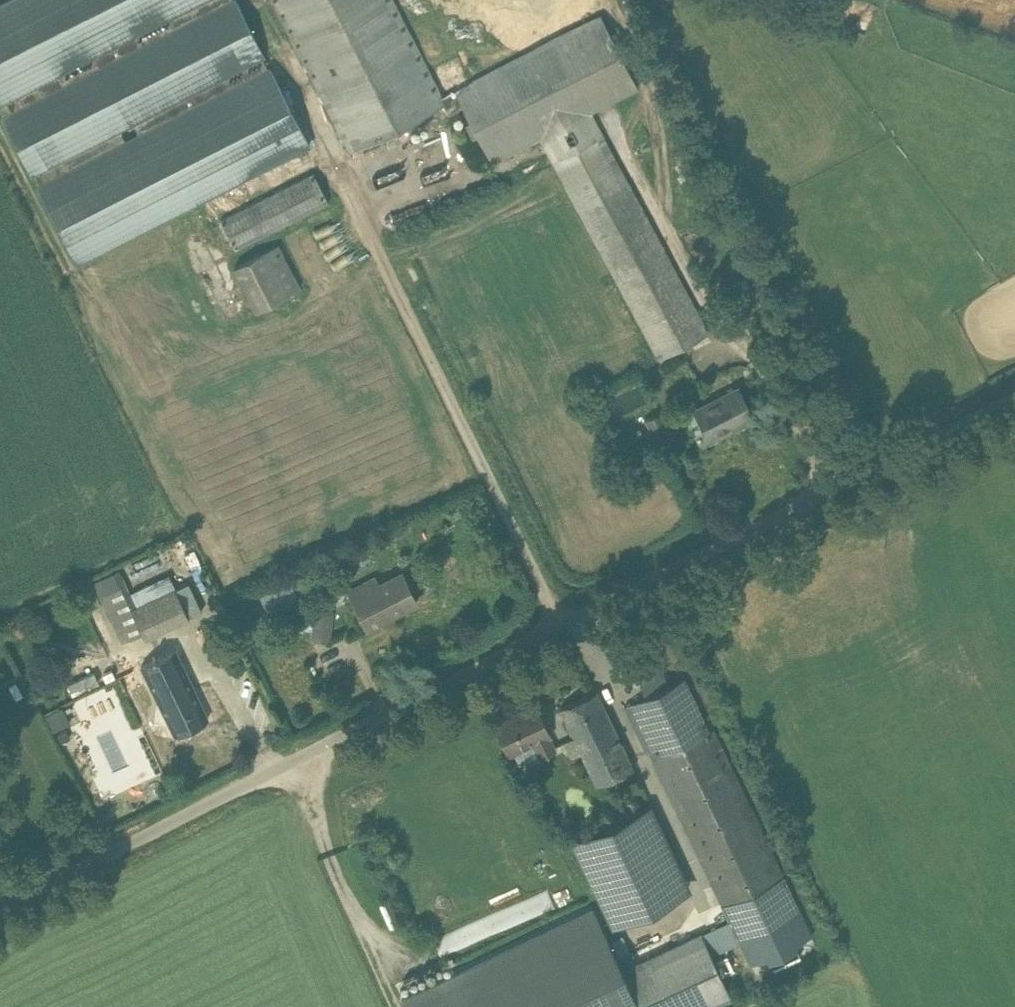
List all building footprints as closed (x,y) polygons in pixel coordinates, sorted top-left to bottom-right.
[(60,237),(75,230),(71,221),(132,194),(140,212),(141,212),(145,220),(308,147),(242,0),(0,0),(0,104),(60,237)] [(344,151),(445,106),(441,96),(458,89),(490,161),(550,135),(650,360),(704,336),(600,105),(640,87),(606,13),(471,73),(462,52),(425,69),(395,0),(276,0),(344,151)] [(318,173),(222,212),(234,242),(330,203),(318,173)] [(281,242),(235,263),(256,308),(302,287),(281,242)] [(738,387),(686,412),(702,443),(753,417),(738,387)] [(647,418),(652,427),(657,437),(662,448),(676,441),(668,423),(662,411),(647,418)] [(376,575),(348,590),(367,627),(417,601),(402,571),(380,582),(376,575)] [(169,573),(156,579),(129,591),(125,582),(100,594),(123,642),(143,633),(146,638),(189,618),(188,617),(203,610),(189,581),(176,587),(169,573)] [(258,590),(270,614),(299,599),(287,575),(258,590)] [(332,611),(328,601),(327,600),(324,601),(324,600),(317,603),(315,604),(315,617),(313,637),(329,639),(332,611)] [(22,636),(29,624),(18,618),(11,631),(22,636)] [(175,650),(144,665),(175,732),(208,717),(175,650)] [(701,930),(703,936),(732,923),(750,963),(811,934),(714,727),(710,729),(684,677),(669,684),(663,671),(640,682),(646,695),(631,702),(656,754),(653,756),(729,917),(701,930)] [(571,768),(585,761),(595,784),(633,766),(597,690),(560,707),(572,731),(574,736),(559,743),(571,768)] [(494,720),(499,729),(511,755),(533,744),(541,760),(559,752),(535,701),(494,720)] [(66,727),(57,732),(63,742),(71,737),(66,727)] [(690,893),(656,805),(574,837),(608,925),(690,893)] [(732,998),(703,936),(701,930),(663,948),(658,935),(654,937),(660,949),(653,952),(647,940),(635,946),(634,944),(628,947),(629,950),(616,956),(593,907),(401,997),(406,1006),(712,1006),(732,998)]
